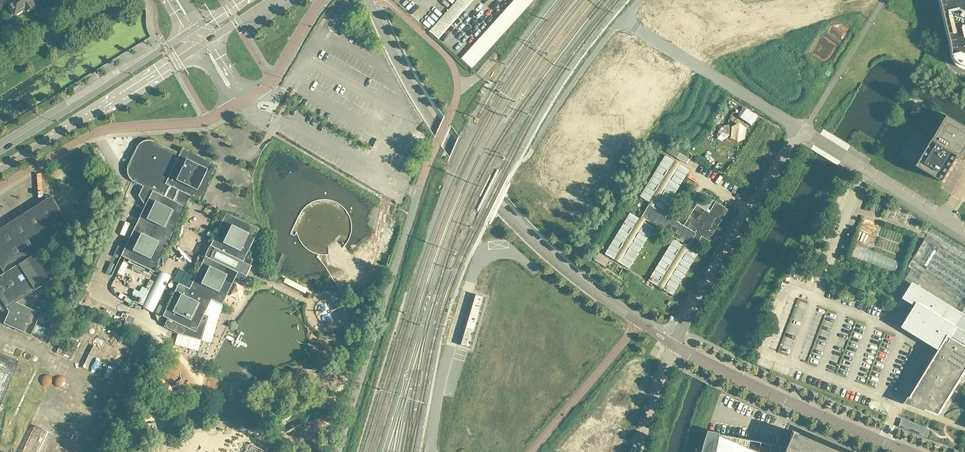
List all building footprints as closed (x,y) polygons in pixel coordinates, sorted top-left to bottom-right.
[(14,13),(15,14),(25,8),(26,11),(35,5),(32,0),(6,0),(10,7),(9,7),(13,14),(14,13)] [(476,0),(458,0),(428,33),(438,42),(476,0)] [(950,33),(952,40),(953,49),(954,52),(954,53),(954,54),(954,55),(955,56),(955,58),(956,60),(957,61),(959,63),(960,64),(962,65),(964,66),(964,67),(964,0),(942,0),(950,33)] [(949,116),(934,140),(915,129),(900,156),(945,182),(959,158),(964,161),(964,125),(949,116)] [(191,196),(201,201),(208,187),(219,165),(183,147),(180,153),(154,141),(152,140),(150,140),(148,140),(147,140),(145,140),(143,141),(141,142),(140,143),(139,144),(138,146),(137,146),(128,165),(128,167),(127,168),(127,170),(127,172),(128,174),(128,176),(129,177),(130,179),(132,180),(133,181),(135,182),(143,186),(138,195),(145,206),(121,255),(154,271),(191,196)] [(606,259),(631,272),(654,229),(673,239),(649,286),(675,299),(698,255),(694,253),(702,239),(710,243),(727,211),(715,205),(710,215),(696,207),(685,228),(665,217),(689,171),(663,158),(641,200),(650,205),(641,222),(628,215),(606,259)] [(291,174),(288,175),(297,283),(301,292),(308,288),(312,280),(381,245),(370,246),(391,235),(386,227),(337,203),(333,195),(291,174)] [(0,231),(0,273),(3,279),(0,280),(0,298),(9,316),(5,324),(5,325),(30,340),(39,324),(49,330),(54,321),(52,318),(36,309),(49,287),(56,283),(39,251),(58,241),(64,232),(70,228),(64,216),(69,214),(59,194),(45,201),(42,206),(25,215),(22,220),(0,231)] [(215,247),(210,258),(243,274),(244,274),(247,275),(251,266),(252,267),(253,266),(250,265),(253,258),(246,255),(259,228),(226,212),(212,241),(213,241),(218,243),(216,247),(215,247)] [(925,240),(908,267),(912,269),(922,275),(926,269),(939,249),(925,240)] [(850,260),(895,274),(899,262),(854,248),(850,260)] [(210,258),(205,256),(189,288),(179,283),(163,316),(168,318),(164,326),(178,333),(201,340),(207,317),(204,316),(211,299),(222,305),(235,278),(242,282),(245,276),(248,277),(248,276),(247,275),(244,274),(243,274),(210,258)] [(902,327),(940,350),(907,403),(939,415),(964,373),(964,309),(963,313),(957,309),(964,297),(964,293),(926,269),(922,275),(912,269),(905,279),(912,283),(903,298),(915,305),(902,327)] [(475,294),(460,345),(471,348),(486,297),(475,294)] [(78,349),(82,340),(72,336),(68,346),(78,349)] [(17,362),(0,356),(0,412),(17,367),(17,362)] [(165,386),(166,383),(158,381),(155,391),(163,393),(162,397),(182,404),(185,393),(165,386)] [(21,451),(46,451),(54,435),(34,425),(21,451)] [(797,434),(798,433),(792,431),(790,436),(791,437),(786,447),(785,447),(785,446),(718,434),(715,451),(838,451),(797,434)] [(250,443),(245,451),(268,451),(250,443)]
